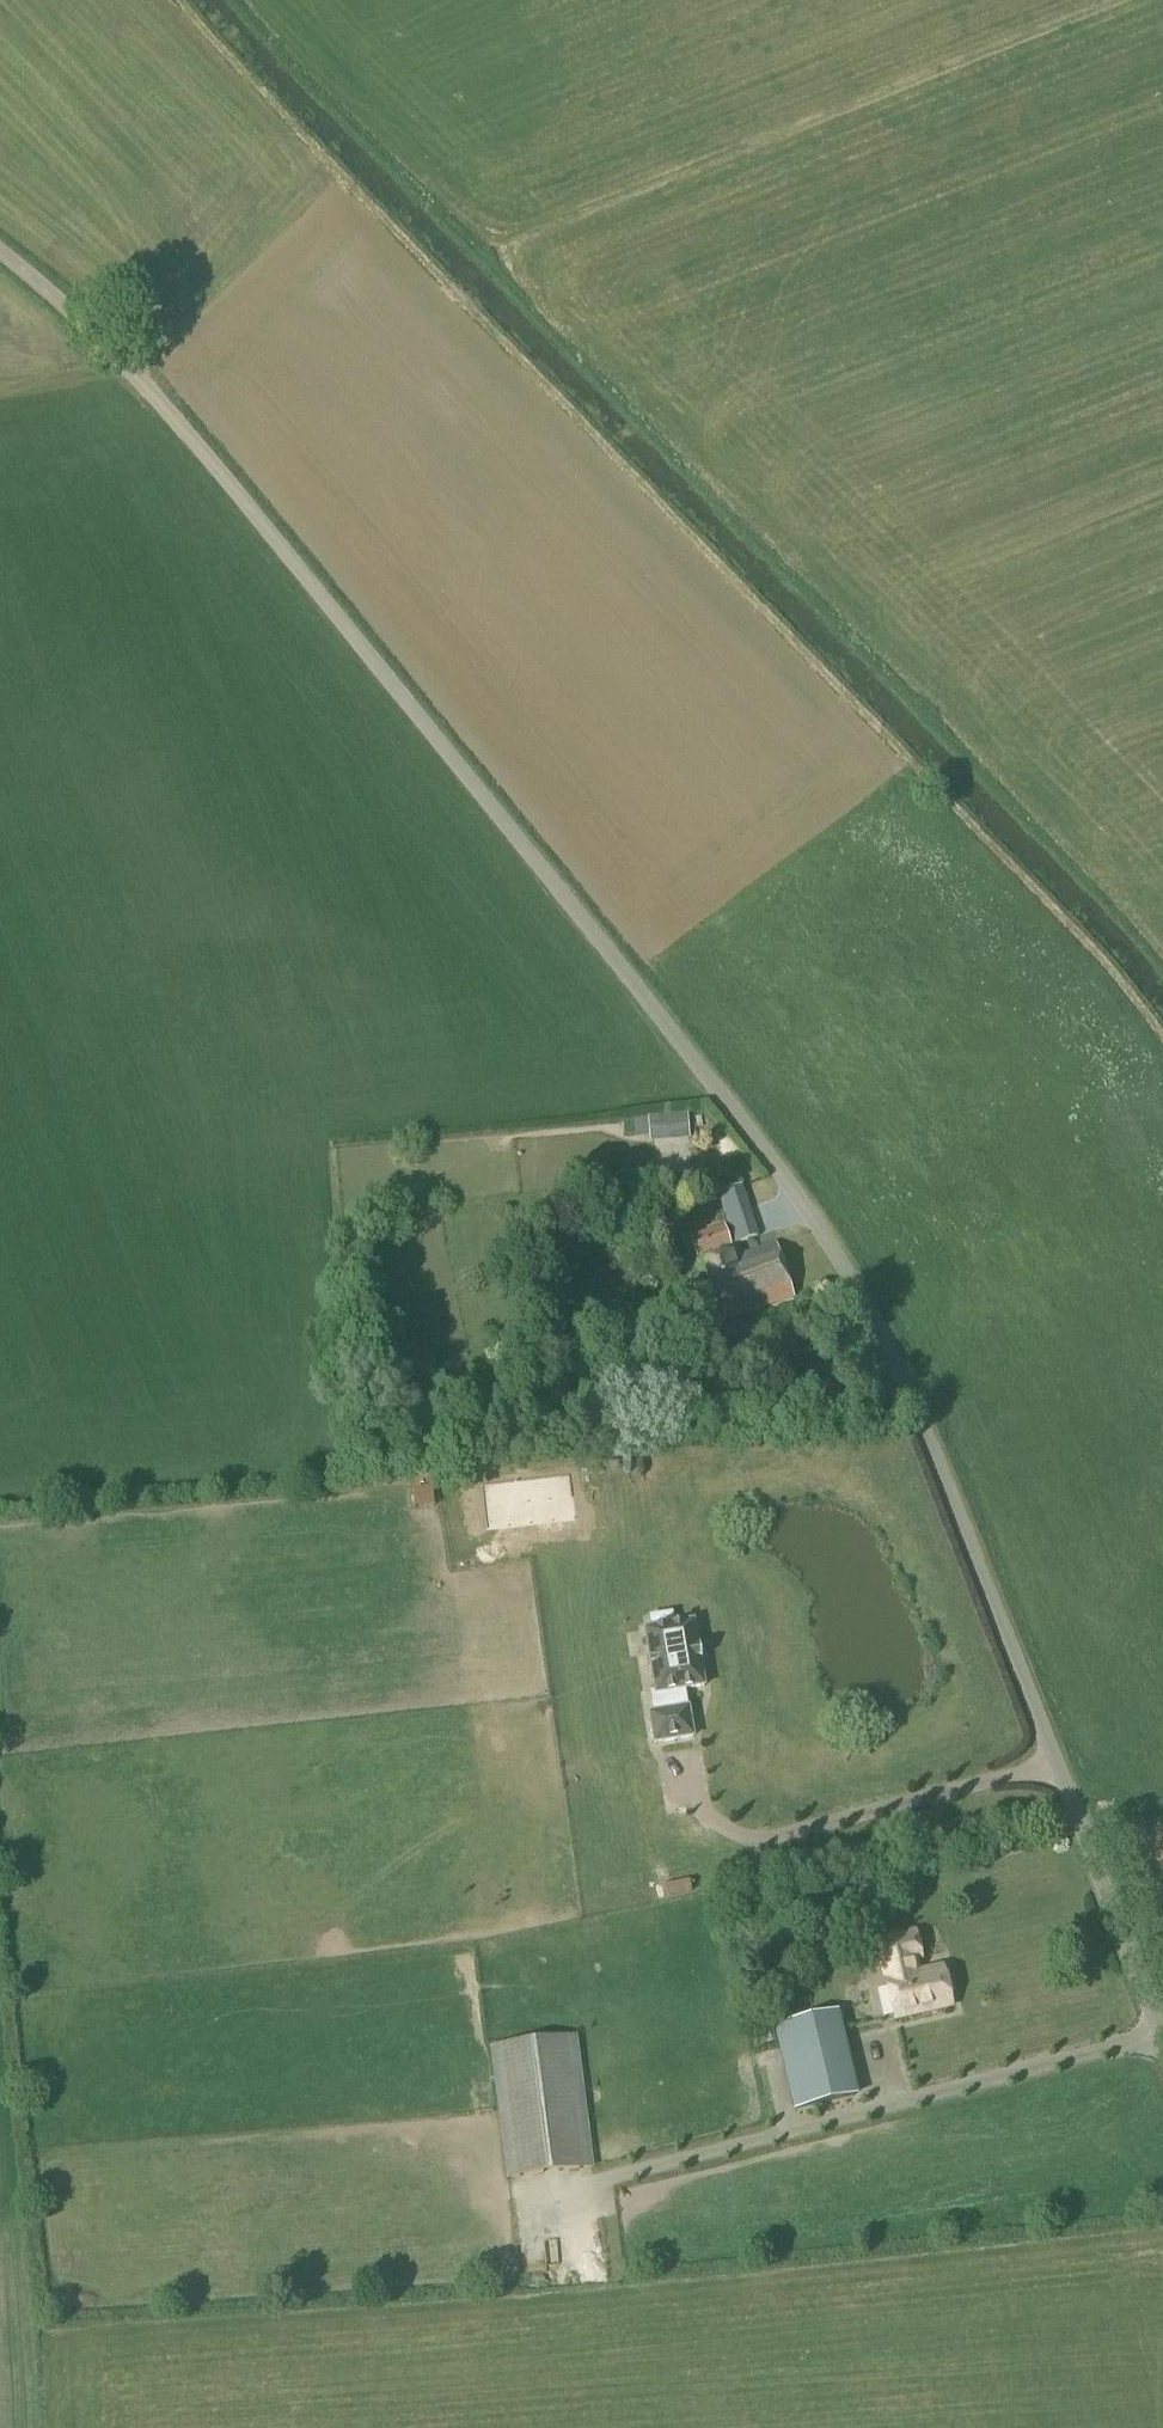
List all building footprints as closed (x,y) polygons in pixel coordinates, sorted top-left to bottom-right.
[(734,1245),(759,1237),(742,1187),(717,1195),(734,1245)] [(696,1259),(730,1247),(723,1226),(688,1238),(696,1259)] [(735,1318),(793,1299),(775,1244),(704,1268),(718,1311),(731,1306),(735,1318)] [(672,1626),(670,1619),(649,1622),(651,1629),(644,1630),(654,1694),(649,1694),(652,1714),(648,1715),(653,1744),(693,1738),(688,1709),(685,1709),(682,1691),(703,1687),(693,1623),(672,1626)] [(671,1901),(698,1891),(693,1876),(666,1885),(671,1901)] [(801,1906),(791,1908),(795,1923),(804,1921),(801,1906)] [(918,1974),(914,1959),(918,1958),(913,1934),(878,1942),(896,2018),(949,2006),(940,1969),(918,1974)] [(831,2014),(774,2027),(775,2033),(794,2112),(851,2098),(836,2033),(831,2014)] [(506,2179),(593,2168),(575,2035),(489,2047),(506,2179)]
